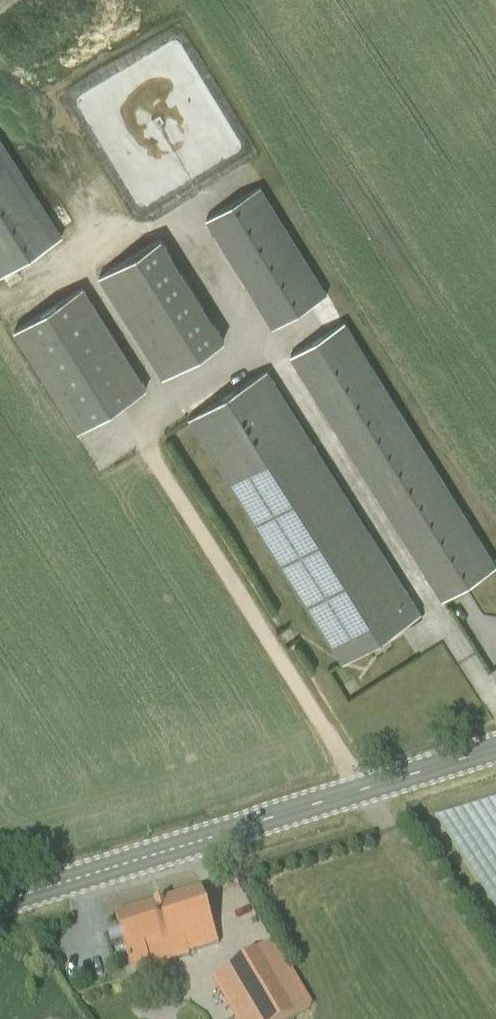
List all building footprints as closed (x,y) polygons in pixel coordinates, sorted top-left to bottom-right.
[(1,272),(62,232),(0,137),(0,270),(1,272)] [(259,184),(204,218),(272,325),(326,290),(259,184)] [(160,239),(99,276),(163,376),(222,338),(160,239)] [(83,286),(14,328),(77,430),(144,387),(83,286)] [(289,354),(443,598),(495,564),(346,320),(289,354)] [(342,661),(422,610),(267,368),(188,418),(342,661)] [(350,694),(360,687),(353,676),(343,683),(350,694)] [(188,954),(217,946),(202,890),(115,917),(120,931),(108,934),(112,947),(124,944),(134,978),(153,972),(149,959),(185,948),(188,954)] [(311,1006),(275,943),(212,979),(236,1018),(291,1018),(311,1006)]
